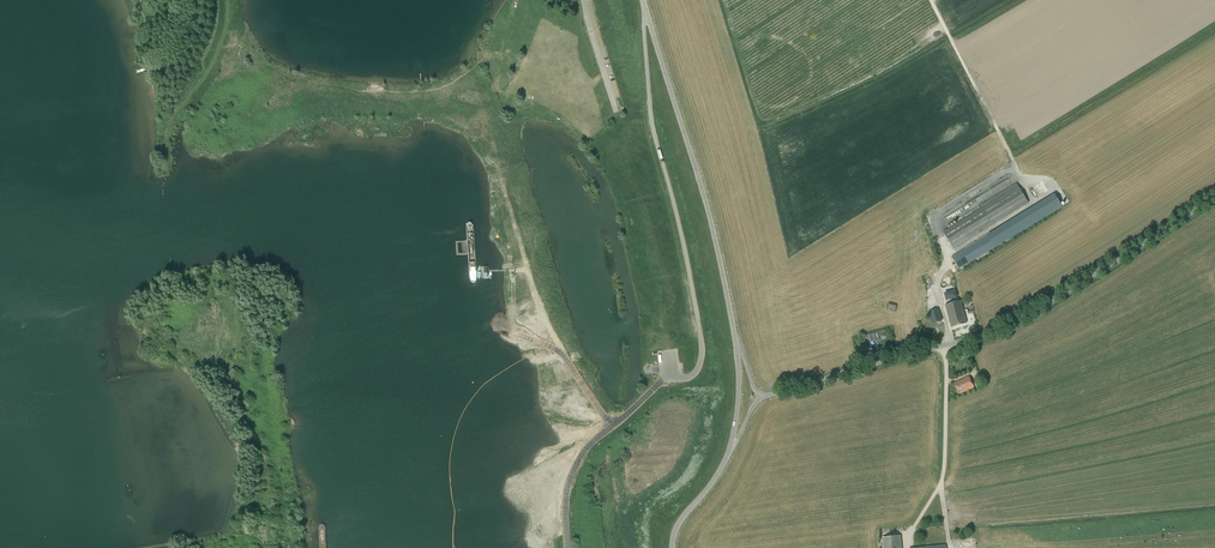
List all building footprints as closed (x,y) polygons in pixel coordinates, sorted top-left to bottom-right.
[(954,249),(1029,203),(1017,184),(981,206),(982,208),(943,232),(954,249)] [(960,269),(1062,207),(1055,194),(952,257),(960,269)] [(955,291),(944,294),(946,300),(956,297),(955,291)] [(951,328),(967,324),(961,301),(946,305),(951,328)] [(897,305),(889,303),(887,310),(896,312),(897,305)] [(933,323),(942,320),(938,309),(929,312),(933,323)] [(868,334),(870,342),(877,340),(875,333),(868,334)] [(862,355),(873,352),(871,346),(869,346),(867,342),(865,342),(865,339),(858,341),(860,349),(862,355)] [(959,394),(974,387),(969,376),(954,383),(959,394)] [(900,536),(884,538),(885,547),(902,547),(900,536)]
